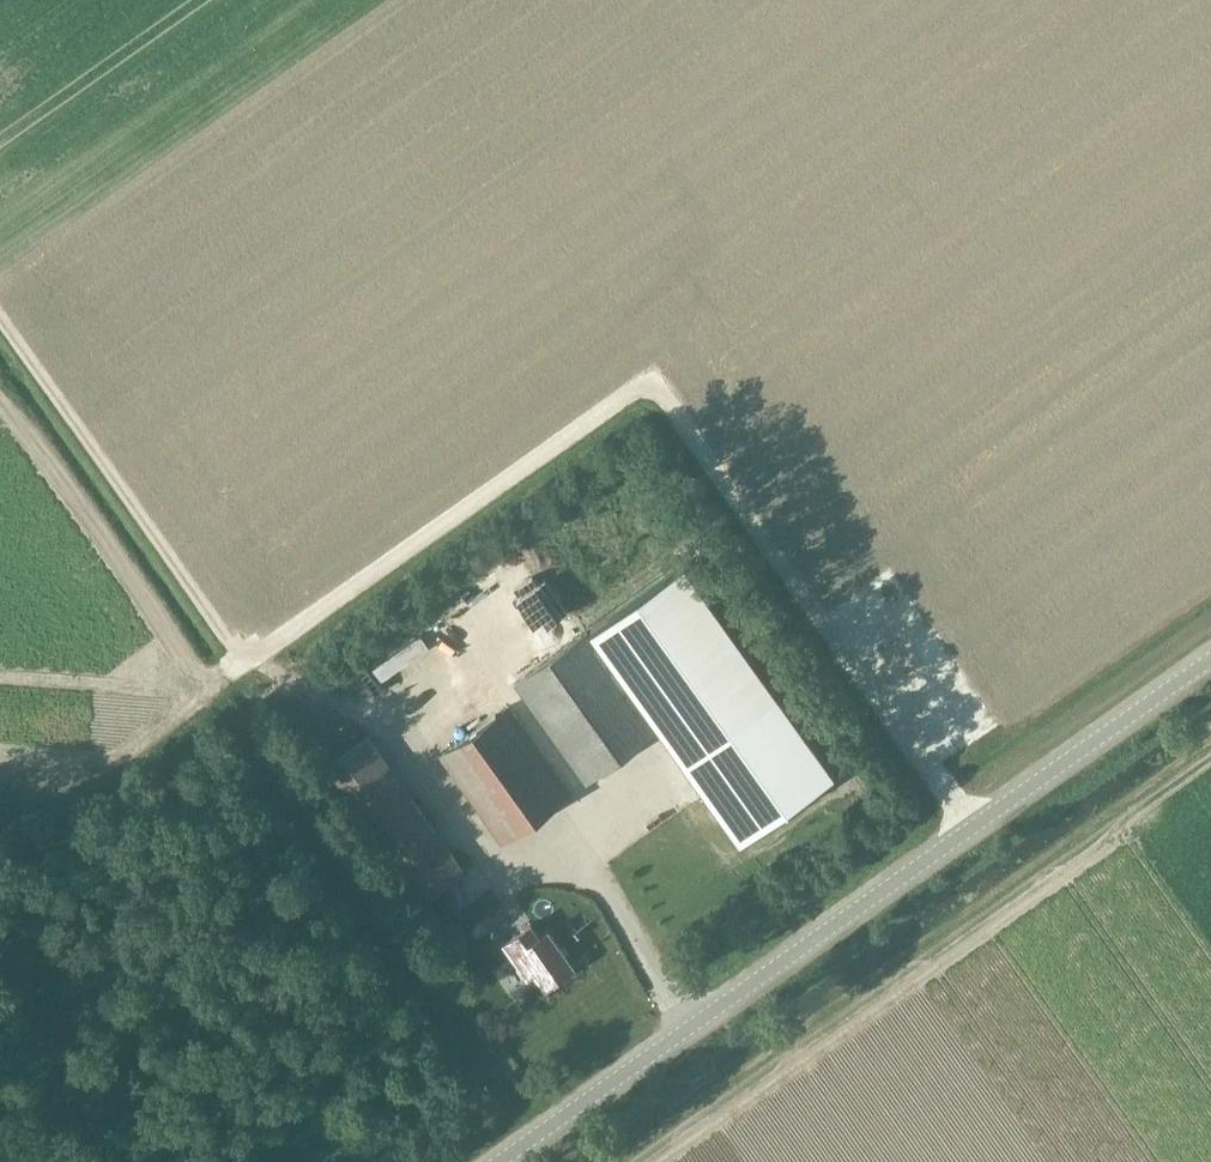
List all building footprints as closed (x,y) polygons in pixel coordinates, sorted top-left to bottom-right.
[(780,694),(684,561),(589,629),(685,762),(780,694)] [(585,783),(659,731),(587,630),(513,683),(585,783)] [(501,842),(570,792),(508,706),(439,755),(501,842)] [(414,903),(463,869),(368,735),(319,770),(414,903)] [(432,938),(443,930),(432,915),(421,923),(432,938)] [(527,976),(534,971),(545,986),(572,966),(547,930),(538,936),(530,924),(503,943),(527,976)]
